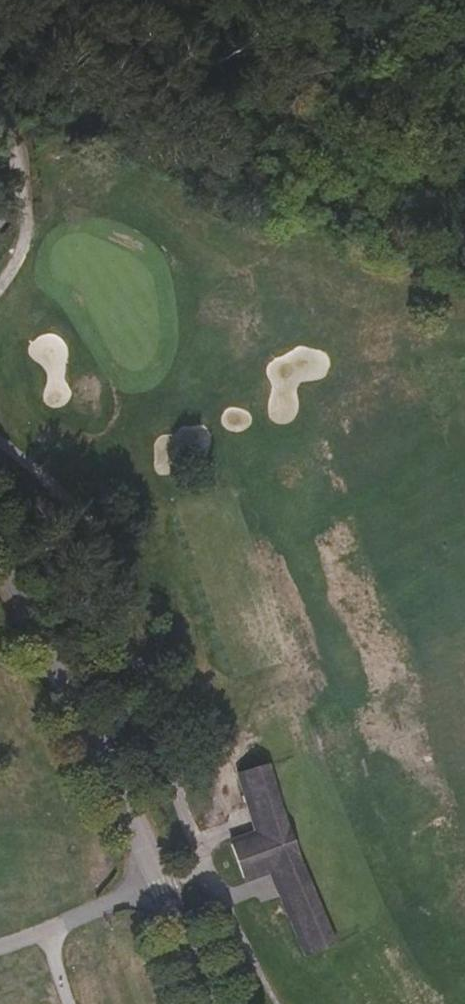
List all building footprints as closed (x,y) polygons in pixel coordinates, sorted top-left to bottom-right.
[(340,950),(275,765),(240,777),(260,836),(235,845),(246,878),(275,868),(308,961),(340,950)]
